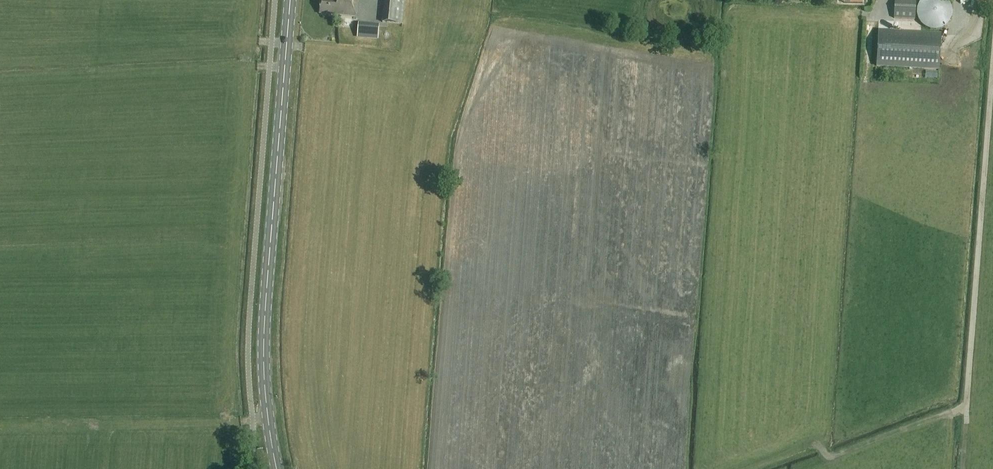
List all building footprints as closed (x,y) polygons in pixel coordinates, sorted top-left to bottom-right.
[(332,1),(324,0),(321,0),(320,14),(334,15),(356,17),(357,0),(333,0),(332,1)] [(402,25),(404,0),(383,0),(381,24),(402,25)] [(893,19),(915,20),(916,0),(894,0),(893,19)] [(917,8),(916,13),(917,18),(919,22),(923,26),(927,29),(932,30),(937,30),(942,29),(946,26),(949,22),(951,18),(952,13),(951,8),(949,3),(946,0),(922,0),(919,3),(917,8)] [(377,40),(379,27),(368,26),(367,39),(377,40)] [(939,70),(941,34),(878,31),(877,67),(939,70)]
